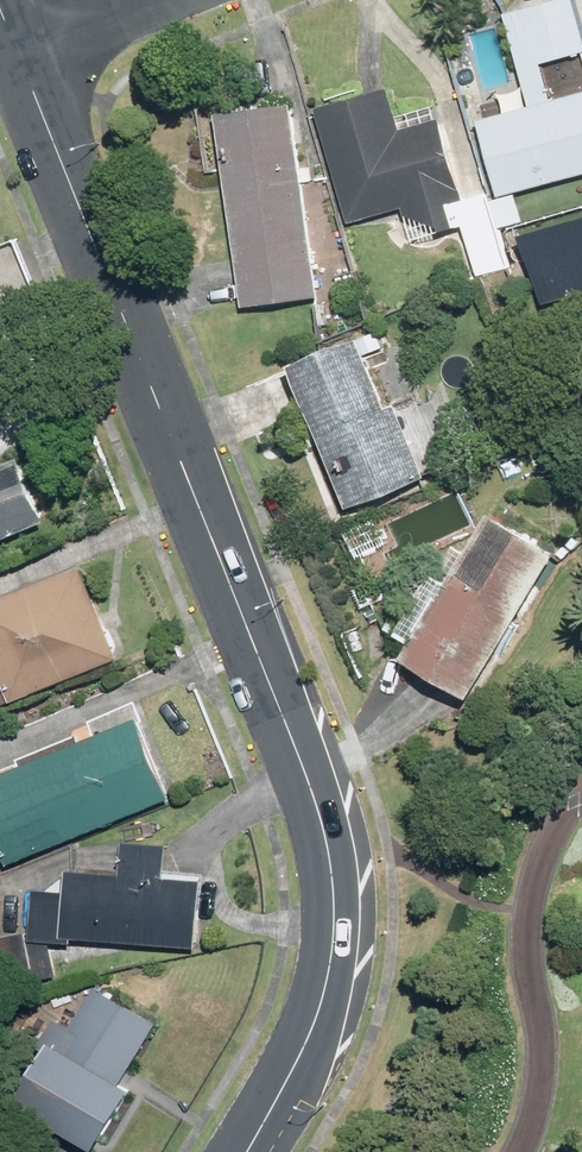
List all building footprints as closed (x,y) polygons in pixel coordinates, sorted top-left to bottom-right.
[(484,118),(504,194),(581,174),(581,93),(556,99),(547,63),(581,54),(581,6),(581,0),(556,0),(511,11),(535,105),(484,118)] [(392,85),(320,106),(354,222),(406,207),(415,240),(477,222),(446,115),(404,127),(392,85)] [(324,294),(298,98),(223,107),(249,304),(324,294)] [(545,298),(581,288),(581,212),(525,227),(545,298)] [(378,330),(298,361),(352,502),(432,472),(378,330)] [(54,518),(28,452),(0,463),(0,539),(54,518)] [(568,545),(500,505),(413,652),(481,692),(568,545)] [(0,596),(0,651),(18,698),(124,658),(88,562),(0,596)] [(0,771),(0,822),(15,861),(175,797),(142,715),(0,771)] [(67,939),(194,948),(200,879),(163,876),(166,843),(122,839),(120,872),(69,868),(66,895),(30,893),(24,937),(0,941),(0,987),(54,976),(47,944),(67,945),(67,939)] [(131,1076),(163,1019),(101,983),(77,1025),(60,1015),(24,1078),(16,1092),(107,1144),(143,1082),(131,1076)]
